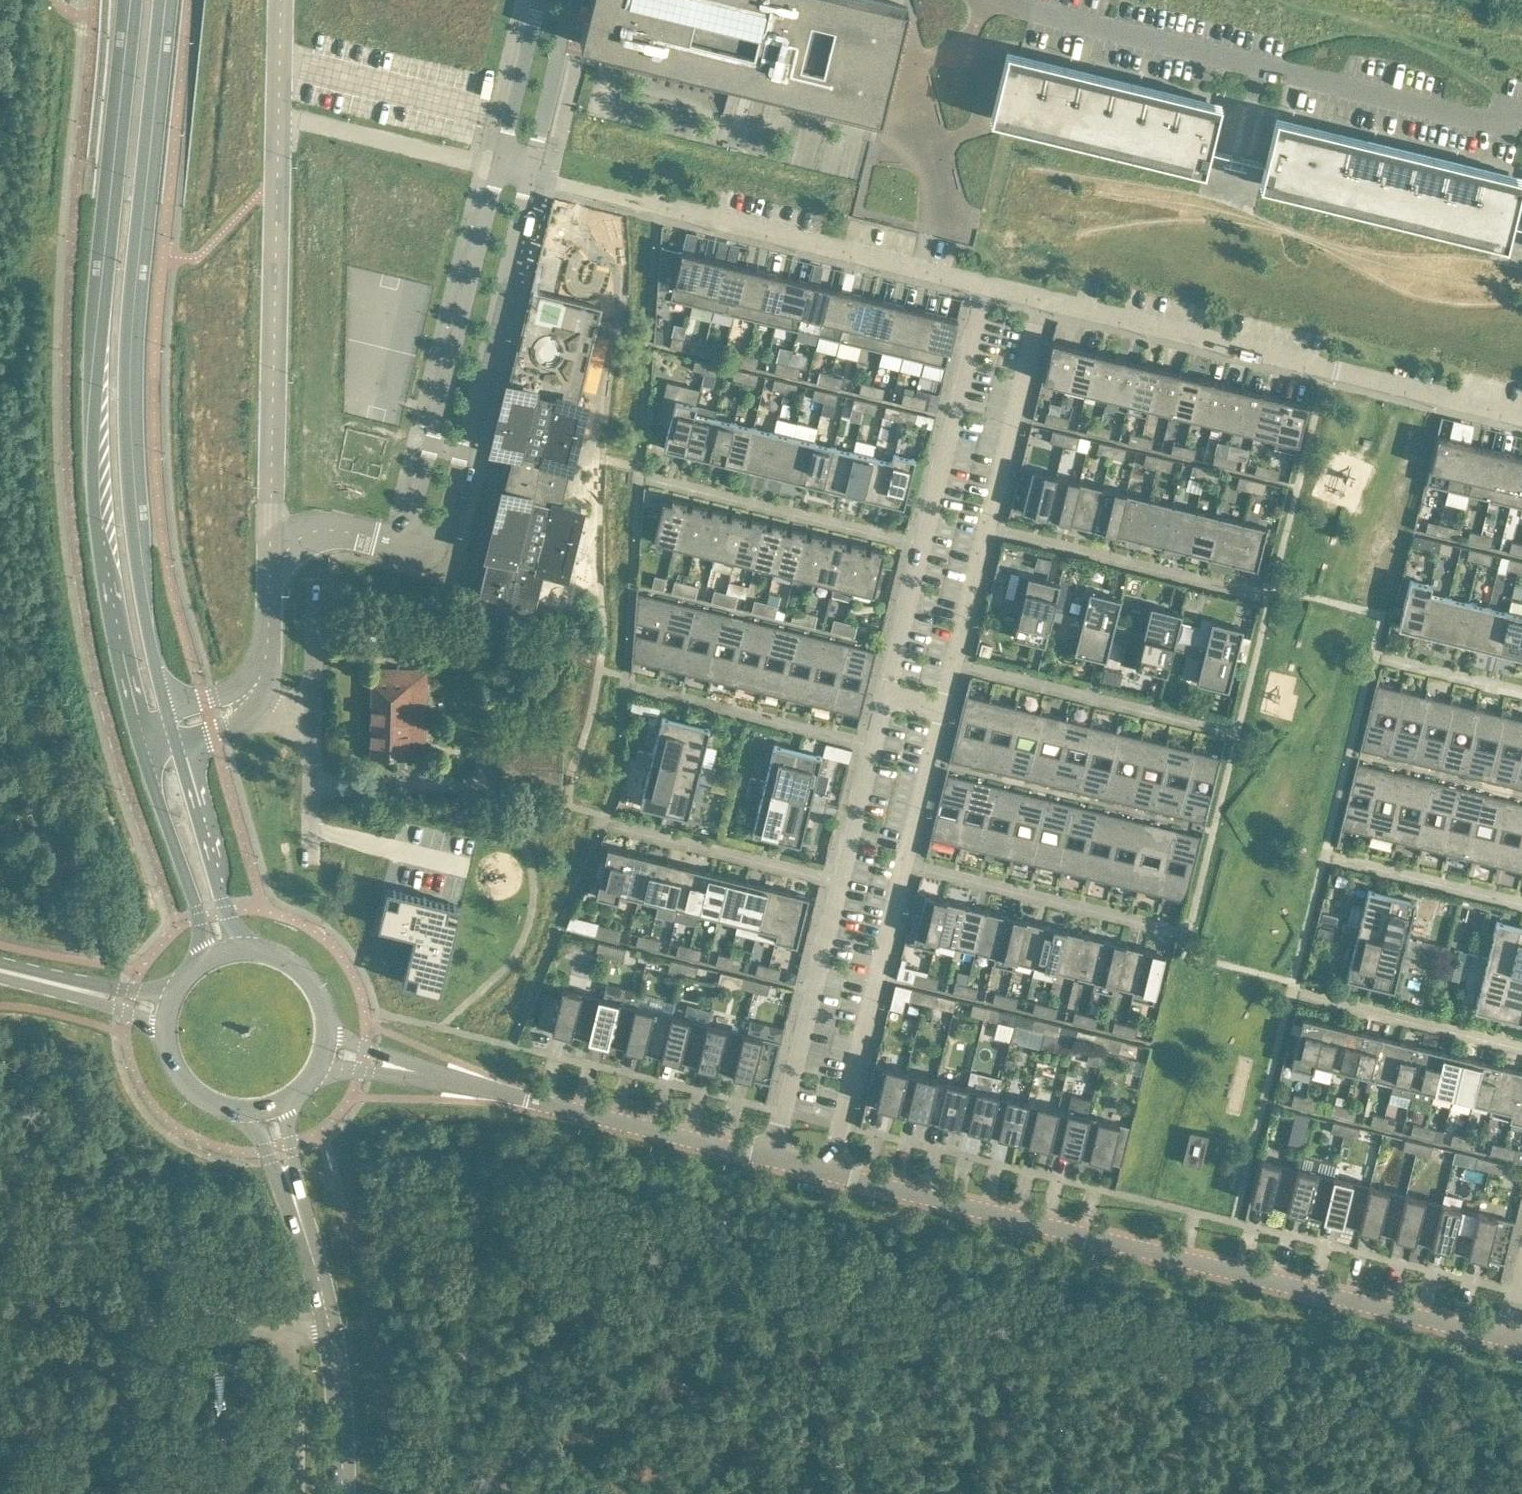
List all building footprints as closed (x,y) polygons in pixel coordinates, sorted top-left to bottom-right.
[(881,0),(591,0),(580,43),(591,46),(602,48),(731,80),(740,82),(749,84),(755,86),(780,92),(881,116),(908,6),(881,0)] [(1218,111),(1018,62),(1005,114),(1206,163),(1218,111)] [(1496,234),(1504,203),(1509,182),(1275,125),(1263,177),(1496,234)] [(682,251),(682,252),(662,247),(659,288),(672,291),(670,299),(692,305),(703,262),(704,256),(682,251)] [(725,262),(725,261),(704,256),(703,262),(692,305),(713,310),(725,262)] [(746,266),(725,261),(725,262),(713,310),(734,315),(745,273),(746,266)] [(767,272),(746,266),(745,273),(734,315),(755,320),(767,272)] [(788,277),(767,272),(755,320),(776,325),(787,283),(788,277)] [(809,283),(809,282),(788,277),(787,283),(776,325),(798,330),(809,283)] [(831,287),(809,282),(809,283),(798,330),(819,335),(829,293),(831,287)] [(852,292),(831,287),(829,293),(819,335),(840,341),(851,293),(852,292)] [(531,290),(491,454),(492,454),(494,447),(513,451),(505,483),(505,482),(497,516),(473,612),(475,612),(477,605),(503,611),(506,612),(506,611),(532,618),(542,577),(564,582),(573,545),(581,510),(561,505),(570,466),(586,404),(579,402),(602,307),(538,291),(533,290),(531,290)] [(840,341),(861,346),(873,297),(852,292),(851,293),(840,341)] [(861,346),(882,351),(893,302),(873,297),(861,346)] [(882,351),(879,363),(900,368),(903,356),(915,308),(894,302),(882,351)] [(924,361),(936,313),(915,308),(903,356),(924,361)] [(924,361),(946,367),(958,318),(957,318),(936,313),(924,361)] [(672,336),(670,347),(682,350),(684,339),(672,336)] [(691,352),(702,355),(705,344),(693,341),(691,352)] [(1043,381),(1065,386),(1075,347),(1073,346),(1056,342),(1052,341),(1043,381)] [(717,347),(705,344),(702,355),(714,357),(717,347)] [(1065,386),(1086,391),(1096,352),(1094,351),(1077,347),(1075,347),(1065,386)] [(733,362),(744,365),(747,354),(735,351),(733,362)] [(1086,391),(1107,396),(1117,357),(1115,357),(1098,352),(1096,352),(1086,391)] [(759,357),(747,354),(744,365),(756,368),(759,357)] [(1107,396),(1128,401),(1138,362),(1119,358),(1117,357),(1107,396)] [(692,370),(704,373),(707,362),(695,359),(692,370)] [(775,372),(786,375),(789,364),(777,361),(775,372)] [(719,365),(707,362),(704,373),(716,375),(719,365)] [(1159,367),(1157,367),(1140,363),(1138,362),(1128,401),(1126,411),(1147,416),(1149,406),(1159,367)] [(801,367),(789,364),(786,375),(798,378),(801,367)] [(1149,406),(1170,412),(1180,372),(1161,368),(1159,367),(1149,406)] [(732,379),(744,382),(746,371),(735,369),(732,379)] [(758,374),(746,371),(744,382),(755,385),(758,374)] [(817,383),(829,385),(831,375),(820,372),(817,383)] [(1170,412),(1192,417),(1201,378),(1199,377),(1182,373),(1180,372),(1170,412)] [(843,377),(831,375),(829,385),(840,388),(843,377)] [(772,389),(783,392),(786,381),(774,378),(772,389)] [(1192,417),(1213,422),(1222,383),(1220,382),(1203,378),(1201,378),(1192,417)] [(657,422),(669,425),(664,448),(676,451),(684,453),(700,389),(667,381),(657,422)] [(798,384),(786,381),(783,392),(795,395),(798,384)] [(859,393),(871,396),(873,385),(862,382),(859,393)] [(1243,388),(1241,387),(1233,386),(1224,383),(1222,383),(1213,422),(1234,427),(1243,388)] [(885,388),(873,385),(871,396),(882,399),(885,388)] [(812,399),(823,402),(826,391),(815,388),(812,399)] [(1234,427),(1255,432),(1264,393),(1262,393),(1254,391),(1245,388),(1243,388),(1234,427)] [(838,394),(826,391),(823,402),(835,405),(838,394)] [(901,403),(913,406),(915,395),(904,392),(901,403)] [(1255,432),(1276,437),(1285,398),(1283,398),(1274,395),(1266,394),(1264,393),(1255,432)] [(927,398),(915,395),(913,406),(924,409),(927,398)] [(851,409),(863,411),(866,401),(854,398),(851,409)] [(1306,403),(1304,403),(1297,401),(1287,399),(1285,398),(1276,437),(1273,447),(1296,453),(1308,404),(1306,403)] [(878,403),(866,401),(863,411),(875,414),(878,403)] [(696,405),(684,453),(686,453),(693,455),(704,458),(714,417),(716,410),(697,405),(696,405)] [(891,418),(903,421),(906,410),(894,407),(891,418)] [(917,413),(906,410),(903,421),(914,424),(917,413)] [(1044,422),(1056,425),(1059,414),(1047,411),(1044,422)] [(1070,417),(1059,414),(1056,425),(1068,428),(1070,417)] [(704,458),(716,461),(723,462),(724,463),(734,422),(714,417),(704,458)] [(724,463),(725,463),(732,465),(744,468),(754,427),(734,422),(724,463)] [(1086,432),(1098,435),(1100,424),(1089,422),(1086,432)] [(1112,427),(1100,424),(1098,435),(1109,438),(1112,427)] [(762,472),(764,473),(774,432),(754,427),(744,468),(755,471),(762,472)] [(1050,442),(1063,445),(1066,434),(1053,430),(1050,442)] [(764,473),(765,473),(772,475),(784,477),(794,437),(774,432),(764,473)] [(1128,443),(1140,446),(1142,435),(1131,432),(1128,443)] [(1080,437),(1066,434),(1063,445),(1077,449),(1080,437)] [(1154,438),(1142,435),(1140,446),(1151,448),(1154,438)] [(1426,484),(1448,489),(1460,442),(1460,441),(1438,436),(1437,436),(1436,442),(1426,484)] [(814,442),(794,437),(784,477),(796,480),(803,482),(804,482),(814,442)] [(1460,442),(1448,489),(1469,494),(1479,453),(1481,446),(1460,441),(1460,442)] [(804,482),(805,483),(812,484),(824,487),(834,447),(814,442),(804,482)] [(1096,453),(1110,457),(1113,445),(1099,442),(1096,453)] [(1170,453),(1182,456),(1185,446),(1173,443),(1170,453)] [(1126,448),(1113,445),(1110,457),(1124,460),(1126,448)] [(1196,449),(1185,446),(1182,456),(1194,459),(1196,449)] [(1469,494),(1490,500),(1502,452),(1502,451),(1481,446),(1479,453),(1469,494)] [(853,451),(834,447),(824,487),(835,490),(842,492),(843,492),(853,451)] [(852,494),(863,497),(873,456),(853,451),(843,492),(845,492),(852,494)] [(1490,500),(1511,505),(1521,463),(1521,459),(1521,456),(1502,451),(1502,452),(1490,500)] [(916,458),(895,453),(893,461),(883,502),(884,502),(891,504),(904,507),(916,458)] [(1143,465),(1157,468),(1160,456),(1146,453),(1143,465)] [(1212,463),(1224,466),(1226,456),(1215,453),(1212,463)] [(873,456),(863,497),(875,500),(882,501),(883,502),(893,461),(892,461),(873,456)] [(1160,456),(1157,468),(1170,472),(1173,460),(1160,456)] [(1238,459),(1226,456),(1224,466),(1236,469),(1238,459)] [(1521,463),(1511,505),(1521,508),(1521,459),(1521,463)] [(1254,474),(1266,476),(1268,467),(1257,464),(1254,474)] [(1190,476),(1203,480),(1206,468),(1192,465),(1190,476)] [(1280,470),(1268,467),(1266,476),(1278,479),(1280,470)] [(1206,468),(1203,480),(1217,483),(1220,471),(1206,468)] [(1046,517),(1056,475),(1032,469),(1021,511),(1046,517)] [(1079,481),(1056,475),(1046,517),(1069,523),(1079,481)] [(1249,491),(1252,479),(1239,476),(1236,488),(1249,491)] [(1266,483),(1252,479),(1249,491),(1263,494),(1266,483)] [(1093,528),(1103,487),(1079,481),(1069,523),(1093,528)] [(1126,492),(1103,487),(1093,528),(1116,534),(1126,492)] [(1139,540),(1149,498),(1126,492),(1116,534),(1139,540)] [(673,551),(685,502),(672,498),(671,504),(666,503),(666,502),(663,501),(653,541),(673,546),(672,551),(673,551)] [(1173,504),(1149,498),(1139,540),(1162,545),(1173,504)] [(692,556),(693,556),(705,506),(692,503),(691,509),(685,508),(687,502),(685,502),(673,551),(674,552),(675,547),(693,551),(692,556)] [(1186,551),(1196,510),(1173,504),(1162,545),(1186,551)] [(705,506),(693,556),(694,556),(695,552),(713,556),(712,561),(713,561),(725,511),(712,508),(710,514),(705,512),(707,507),(705,506)] [(1219,515),(1196,510),(1186,551),(1209,557),(1219,515)] [(732,566),(733,566),(745,516),(732,513),(730,519),(725,517),(726,512),(725,511),(713,561),(714,561),(715,556),(733,561),(732,566)] [(1232,562),(1242,521),(1219,515),(1209,557),(1232,562)] [(745,516),(733,566),(735,561),(753,566),(752,570),(753,571),(765,521),(752,518),(750,523),(745,522),(746,516),(745,516)] [(772,575),(773,576),(785,526),(772,523),(770,528),(765,527),(766,521),(765,521),(753,571),(754,571),(755,566),(773,571),(772,575)] [(1267,527),(1242,521),(1232,562),(1257,568),(1267,527)] [(1425,531),(1437,534),(1439,523),(1428,521),(1425,531)] [(1439,523),(1437,534),(1458,539),(1460,529),(1439,523)] [(793,581),(805,531),(792,528),(790,533),(785,532),(786,526),(785,526),(773,576),(774,576),(775,571),(793,576),(792,580),(793,581)] [(812,585),(825,536),(811,532),(810,538),(805,537),(806,531),(805,531),(793,581),(795,576),(813,580),(812,585)] [(1467,542),(1479,544),(1481,534),(1470,531),(1467,542)] [(1493,537),(1481,534),(1479,544),(1490,547),(1493,537)] [(1414,535),(1411,546),(1438,552),(1441,541),(1414,535)] [(826,536),(825,536),(812,585),(813,586),(814,581),(832,585),(831,590),(832,590),(844,540),(831,537),(830,543),(825,542),(826,536)] [(851,595),(852,595),(864,545),(851,542),(850,548),(844,546),(846,541),(844,540),(832,590),(833,590),(834,586),(852,590),(851,595)] [(1453,544),(1441,541),(1438,552),(1450,555),(1453,544)] [(1520,555),(1521,548),(1521,544),(1512,541),(1509,552),(1520,555)] [(866,546),(864,545),(852,595),(853,595),(854,591),(874,595),(885,550),(871,547),(869,553),(864,551),(866,546)] [(1466,559),(1478,562),(1481,551),(1469,548),(1466,559)] [(1492,554),(1481,551),(1478,562),(1490,565),(1492,554)] [(1020,574),(1014,600),(1022,602),(1021,606),(1052,614),(1053,609),(1054,606),(1057,592),(1058,592),(1060,583),(1059,583),(1047,580),(1052,560),(1038,556),(1033,577),(1028,576),(1020,574)] [(1506,569),(1518,572),(1520,561),(1509,558),(1506,569)] [(655,575),(652,587),(664,590),(667,578),(655,575)] [(1410,579),(1398,628),(1419,633),(1431,585),(1410,579)] [(672,592),(683,595),(686,583),(675,580),(672,592)] [(698,586),(686,583),(683,595),(695,598),(698,586)] [(1432,585),(1431,585),(1419,633),(1439,638),(1449,597),(1430,593),(1432,585)] [(711,602),(723,604),(726,593),(714,590),(711,602)] [(1083,616),(1082,621),(1113,629),(1114,624),(1115,624),(1121,598),(1089,591),(1083,616)] [(1066,609),(1069,595),(1058,592),(1057,592),(1054,606),(1066,609)] [(656,666),(662,641),(665,630),(672,601),(638,593),(636,623),(659,628),(656,640),(642,636),(635,634),(633,661),(634,661),(656,666)] [(738,596),(726,593),(723,604),(735,607),(738,596)] [(766,602),(763,614),(775,617),(778,605),(780,596),(769,593),(766,602)] [(989,604),(1005,608),(1007,598),(991,594),(989,604)] [(1449,597),(1439,638),(1459,643),(1468,602),(1449,597)] [(1005,608),(1019,611),(1020,611),(1021,606),(1022,602),(1014,600),(1007,598),(1005,608)] [(752,611),(763,614),(766,602),(754,600),(752,611)] [(697,607),(672,601),(665,630),(682,634),(680,645),(662,641),(656,666),(660,667),(658,674),(659,674),(661,667),(681,672),(687,647),(690,636),(697,607)] [(1488,607),(1468,602),(1459,643),(1478,647),(1488,607)] [(1052,614),(1021,606),(1020,611),(1019,611),(1013,637),(1045,645),(1051,619),(1052,614)] [(1145,631),(1143,636),(1174,644),(1175,639),(1176,639),(1182,613),(1150,606),(1144,631),(1145,631)] [(697,607),(690,636),(708,640),(705,651),(687,647),(681,672),(685,673),(683,680),(684,680),(686,674),(707,679),(713,653),(722,613),(697,607)] [(1508,612),(1488,607),(1478,647),(1498,652),(1508,612)] [(791,621),(803,624),(806,612),(794,609),(791,621)] [(1051,619),(1066,623),(1068,613),(1053,609),(1052,614),(1051,619)] [(817,615),(806,612),(803,624),(814,627),(817,615)] [(1518,657),(1521,642),(1521,615),(1508,612),(1498,652),(1518,657)] [(748,619),(722,613),(716,642),(733,646),(730,658),(713,653),(707,679),(710,679),(708,686),(710,686),(711,680),(732,685),(738,660),(741,648),(748,619)] [(1083,616),(1068,613),(1066,623),(1081,626),(1082,621),(1083,616)] [(741,648),(758,652),(755,664),(738,660),(732,685),(735,686),(734,692),(735,693),(737,686),(757,691),(763,666),(766,654),(773,626),(748,619),(741,648)] [(831,631),(843,634),(845,622),(834,619),(831,631)] [(1212,620),(1212,621),(1202,619),(1195,644),(1206,647),(1204,651),(1235,659),(1236,659),(1244,661),(1245,661),(1251,638),(1250,638),(1241,635),(1243,628),(1212,620)] [(1082,621),(1081,626),(1074,652),(1106,660),(1112,634),(1113,629),(1082,621)] [(857,625),(845,622),(843,634),(854,637),(857,625)] [(1112,634),(1126,637),(1127,638),(1129,628),(1115,624),(1114,624),(1113,629),(1112,634)] [(798,632),(773,626),(766,654),(783,659),(781,670),(763,666),(757,691),(761,692),(759,699),(760,699),(762,692),(782,697),(788,672),(791,660),(798,632)] [(1145,631),(1144,631),(1129,628),(1127,638),(1142,641),(1143,636),(1145,631)] [(791,660),(809,665),(806,676),(788,672),(782,697),(786,698),(784,705),(785,705),(787,698),(808,703),(814,678),(817,667),(823,638),(798,632),(791,660)] [(1174,644),(1143,636),(1142,641),(1127,638),(1126,637),(1125,643),(1127,653),(1122,654),(1120,663),(1135,667),(1167,675),(1173,649),(1174,644)] [(849,644),(823,638),(817,667),(834,671),(831,682),(814,678),(808,703),(811,704),(809,711),(811,711),(812,704),(833,709),(839,684),(842,673),(849,644)] [(1173,649),(1188,652),(1190,643),(1176,639),(1175,639),(1174,644),(1173,649)] [(982,643),(980,653),(989,656),(992,645),(982,643)] [(1206,647),(1195,644),(1190,643),(1188,652),(1203,656),(1204,651),(1206,647)] [(842,673),(859,677),(856,689),(839,684),(833,709),(836,710),(835,717),(836,717),(838,710),(859,716),(860,716),(876,651),(849,644),(842,673)] [(1228,690),(1236,659),(1235,659),(1204,651),(1203,656),(1197,682),(1228,690)] [(373,669),(370,755),(424,756),(426,696),(410,696),(411,669),(373,669)] [(1377,684),(1361,749),(1385,755),(1392,726),(1374,722),(1377,711),(1394,715),(1402,683),(1401,683),(1399,690),(1377,684)] [(1392,726),(1385,755),(1410,761),(1417,733),(1399,728),(1402,717),(1420,721),(1427,689),(1426,689),(1425,696),(1401,690),(1402,683),(1394,715),(1392,726)] [(1417,733),(1410,761),(1435,767),(1442,739),(1425,735),(1428,723),(1445,727),(1452,695),(1451,695),(1450,702),(1426,696),(1427,689),(1420,721),(1417,733)] [(951,760),(974,766),(981,737),(963,733),(966,721),(983,726),(991,694),(991,693),(989,700),(967,695),(951,760)] [(974,766),(999,772),(1006,743),(988,739),(991,728),(1009,732),(1016,700),(1014,707),(990,701),(992,694),(991,694),(983,726),(981,737),(974,766)] [(1442,739),(1435,767),(1460,774),(1467,745),(1450,741),(1453,729),(1470,734),(1477,701),(1475,708),(1451,702),(1453,695),(1452,695),(1445,727),(1442,739)] [(999,772),(1024,778),(1031,749),(1016,746),(1018,734),(1034,738),(1042,706),(1041,706),(1039,713),(1016,707),(1017,700),(1016,700),(1009,732),(1006,743),(999,772)] [(1467,745),(1460,774),(1486,780),(1493,751),(1475,747),(1478,735),(1496,740),(1503,708),(1502,707),(1500,714),(1476,708),(1478,702),(1477,701),(1470,734),(1467,745)] [(1049,784),(1056,756),(1039,751),(1042,740),(1059,744),(1067,712),(1066,712),(1065,719),(1041,713),(1042,706),(1034,738),(1036,738),(1033,750),(1031,749),(1024,778),(1049,784)] [(1486,780),(1511,786),(1518,757),(1501,753),(1503,742),(1521,746),(1521,740),(1521,720),(1502,715),(1503,708),(1496,740),(1493,751),(1486,780)] [(1049,784),(1075,791),(1082,762),(1064,758),(1067,746),(1084,750),(1092,718),(1090,725),(1066,719),(1068,712),(1067,712),(1059,744),(1056,756),(1049,784)] [(685,727),(686,722),(662,716),(653,753),(638,749),(636,757),(675,767),(685,727)] [(1100,797),(1107,768),(1089,764),(1092,752),(1110,757),(1118,724),(1117,724),(1115,731),(1091,725),(1093,718),(1092,718),(1084,750),(1082,762),(1075,791),(1100,797)] [(696,725),(686,722),(685,727),(675,767),(714,776),(716,768),(701,765),(710,728),(696,725)] [(1100,797),(1125,803),(1132,774),(1115,770),(1118,758),(1135,763),(1143,731),(1142,731),(1140,737),(1117,732),(1118,725),(1118,724),(1110,757),(1107,768),(1100,797)] [(564,734),(504,731),(501,796),(562,799),(564,747),(563,747),(563,746),(564,734)] [(1150,809),(1157,780),(1140,776),(1143,765),(1160,769),(1168,737),(1167,737),(1166,744),(1142,738),(1143,731),(1135,763),(1132,774),(1125,803),(1150,809)] [(1150,809),(1176,815),(1183,786),(1165,782),(1168,771),(1186,775),(1193,743),(1191,750),(1167,744),(1169,737),(1168,737),(1160,769),(1157,780),(1150,809)] [(1511,786),(1521,789),(1521,740),(1521,746),(1518,757),(1511,786)] [(1186,775),(1183,786),(1176,815),(1205,822),(1212,794),(1193,789),(1195,777),(1209,781),(1214,783),(1221,757),(1220,757),(1192,750),(1194,743),(1193,743),(1186,775)] [(797,754),(798,750),(774,744),(766,780),(750,777),(748,785),(787,794),(797,754)] [(808,752),(798,750),(797,754),(787,794),(826,804),(828,796),(813,792),(822,755),(808,752)] [(665,807),(675,767),(636,757),(634,765),(649,769),(640,806),(654,809),(664,812),(665,807)] [(1348,803),(1342,828),(1370,835),(1368,842),(1369,842),(1376,810),(1379,799),(1386,770),(1358,763),(1351,792),(1370,796),(1367,808),(1353,804),(1348,803)] [(712,784),(714,776),(675,767),(665,807),(664,812),(688,817),(697,781),(712,784)] [(1376,810),(1369,842),(1370,842),(1371,835),(1395,841),(1394,848),(1402,816),(1404,805),(1412,776),(1386,770),(1379,799),(1397,803),(1394,815),(1376,810)] [(966,821),(969,810),(976,781),(947,774),(940,802),(959,807),(956,819),(942,815),(943,815),(938,813),(931,839),(932,839),(960,846),(958,853),(959,853),(966,821)] [(1402,816),(1394,848),(1395,848),(1397,842),(1421,847),(1419,854),(1427,823),(1430,811),(1437,782),(1412,776),(1404,805),(1422,809),(1419,821),(1402,816)] [(1001,787),(976,781),(969,810),(987,814),(984,825),(966,821),(959,853),(961,846),(985,852),(983,859),(984,859),(992,827),(994,816),(1001,787)] [(1427,823),(1419,854),(1420,854),(1422,848),(1446,854),(1444,860),(1445,861),(1452,829),(1455,817),(1462,788),(1437,782),(1430,811),(1447,815),(1444,827),(1427,823)] [(753,833),(766,837),(776,839),(778,834),(787,794),(748,785),(747,793),(762,796),(753,833)] [(1009,865),(1017,833),(1020,822),(1027,793),(1001,787),(994,816),(1012,820),(1009,831),(992,827),(984,859),(986,852),(1010,858),(1008,865),(1009,865)] [(1452,829),(1445,861),(1447,854),(1471,860),(1469,867),(1470,867),(1477,835),(1480,824),(1487,795),(1462,788),(1455,817),(1472,822),(1470,833),(1452,829)] [(1052,799),(1027,793),(1020,822),(1037,826),(1034,838),(1017,833),(1009,865),(1010,866),(1011,859),(1035,864),(1034,871),(1034,872),(1042,839),(1045,828),(1052,799)] [(778,834),(776,839),(787,841),(800,845),(809,808),(824,812),(826,804),(787,794),(778,834)] [(1477,835),(1470,867),(1471,867),(1472,860),(1496,866),(1495,873),(1503,841),(1506,830),(1513,801),(1487,795),(1480,824),(1498,828),(1495,839),(1477,835)] [(1067,846),(1070,834),(1077,806),(1052,799),(1045,828),(1062,832),(1060,844),(1042,839),(1034,872),(1035,872),(1037,865),(1061,871),(1059,878),(1060,878),(1067,846)] [(1513,801),(1506,830),(1521,834),(1521,803),(1513,801)] [(1102,812),(1077,806),(1070,834),(1088,838),(1085,850),(1067,846),(1060,878),(1062,871),(1086,877),(1084,884),(1085,884),(1093,852),(1095,840),(1102,812)] [(1110,890),(1118,858),(1121,847),(1128,818),(1102,812),(1095,840),(1113,845),(1110,856),(1093,852),(1085,884),(1087,877),(1111,883),(1109,890),(1110,890)] [(1153,824),(1128,818),(1121,847),(1138,851),(1135,862),(1118,858),(1110,890),(1111,890),(1112,883),(1136,889),(1135,896),(1143,864),(1146,853),(1153,824)] [(1178,830),(1153,824),(1146,853),(1163,857),(1161,868),(1143,864),(1135,896),(1136,896),(1138,889),(1162,895),(1160,902),(1161,902),(1168,870),(1171,859),(1178,830)] [(1201,836),(1178,830),(1171,859),(1189,863),(1186,875),(1168,870),(1161,902),(1161,903),(1163,896),(1185,901),(1201,836)] [(1495,873),(1496,873),(1498,866),(1521,872),(1520,879),(1521,879),(1521,874),(1521,838),(1520,845),(1503,841),(1495,873)] [(619,893),(629,852),(608,847),(604,861),(600,860),(596,875),(601,876),(596,896),(617,901),(619,893)] [(629,852),(619,893),(639,898),(649,857),(629,852)] [(658,903),(669,862),(649,857),(639,898),(658,903)] [(669,862),(658,903),(655,915),(676,920),(689,866),(669,862)] [(699,913),(709,871),(689,866),(676,920),(696,925),(699,913)] [(729,876),(709,871),(699,913),(719,918),(729,876)] [(738,922),(748,881),(729,876),(719,918),(738,922)] [(738,922),(736,932),(756,937),(768,886),(748,881),(738,922)] [(768,886),(756,937),(775,942),(776,940),(788,891),(768,886)] [(380,920),(378,926),(384,927),(398,931),(414,934),(410,950),(404,977),(405,977),(404,982),(408,983),(408,984),(435,991),(435,989),(440,991),(441,986),(442,986),(460,911),(459,911),(461,906),(456,905),(456,904),(394,889),(391,901),(385,899),(383,905),(383,908),(380,917),(380,920)] [(1392,895),(1382,893),(1368,889),(1359,926),(1344,922),(1342,930),(1381,940),(1391,900),(1392,895)] [(809,896),(788,891),(776,940),(797,945),(809,896)] [(925,895),(913,944),(935,950),(937,941),(936,940),(946,900),(925,895)] [(1392,895),(1391,900),(1381,940),(1420,949),(1422,941),(1407,937),(1416,901),(1402,897),(1392,895)] [(946,900),(936,940),(937,941),(956,945),(966,905),(946,900)] [(966,905),(956,945),(975,950),(985,910),(966,905)] [(1005,915),(985,910),(975,950),(995,955),(1005,915)] [(1322,913),(1319,923),(1334,927),(1337,916),(1322,913)] [(1005,915),(995,955),(993,964),(1013,969),(1015,960),(1025,919),(1005,915)] [(1045,924),(1025,919),(1015,960),(1035,965),(1045,924)] [(1472,953),(1470,961),(1509,971),(1519,931),(1520,926),(1510,924),(1496,920),(1487,957),(1472,953)] [(596,935),(608,938),(610,927),(599,924),(596,935)] [(1055,970),(1065,929),(1045,924),(1035,965),(1033,974),(1053,979),(1055,970)] [(1318,926),(1316,936),(1330,940),(1332,929),(1318,926)] [(1520,926),(1519,931),(1509,971),(1521,974),(1521,927),(1520,926)] [(622,930),(610,927),(608,938),(620,941),(622,930)] [(1085,934),(1065,929),(1055,970),(1075,975),(1085,934)] [(1370,984),(1371,980),(1381,940),(1342,930),(1340,938),(1355,942),(1346,978),(1360,982),(1370,984)] [(637,945),(648,948),(651,937),(639,934),(637,945)] [(1085,934),(1075,975),(1095,979),(1105,939),(1085,934)] [(662,940),(651,937),(648,948),(659,950),(662,940)] [(1105,939),(1095,979),(1093,988),(1112,993),(1115,984),(1125,944),(1105,939)] [(1370,984),(1380,987),(1394,990),(1403,953),(1418,957),(1420,949),(1381,940),(1371,980),(1370,984)] [(609,956),(612,945),(598,942),(596,952),(609,956)] [(676,955),(688,957),(690,947),(679,944),(676,955)] [(1125,944),(1115,984),(1133,988),(1134,989),(1144,949),(1125,944)] [(626,948),(612,945),(609,956),(623,959),(626,948)] [(702,949),(690,947),(688,957),(699,960),(702,949)] [(1133,988),(1131,998),(1132,998),(1153,1003),(1158,984),(1165,954),(1144,949),(1134,989),(1133,988)] [(1457,950),(1455,957),(1457,958),(1470,961),(1472,953),(1457,950)] [(716,964),(727,967),(730,956),(718,953),(716,964)] [(1445,955),(1441,976),(1458,980),(1461,968),(1455,966),(1453,966),(1455,957),(1445,955)] [(742,959),(730,956),(727,967),(739,970),(742,959)] [(668,970),(682,973),(684,963),(671,959),(668,970)] [(1498,1016),(1500,1011),(1509,971),(1470,961),(1468,969),(1484,973),(1475,1010),(1488,1013),(1498,1016)] [(698,966),(684,963),(682,973),(695,977),(698,966)] [(755,974),(767,977),(770,966),(758,963),(755,974)] [(770,966),(767,977),(779,980),(781,969),(770,966)] [(782,974),(781,980),(792,983),(795,972),(789,970),(782,974)] [(1508,1018),(1521,1021),(1521,974),(1509,971),(1500,1011),(1498,1016),(1508,1018)] [(913,983),(925,985),(927,976),(916,973),(913,983)] [(927,976),(925,985),(937,988),(939,979),(927,976)] [(740,988),(754,991),(756,980),(743,977),(740,988)] [(770,984),(756,980),(754,991),(767,994),(770,984)] [(953,992),(964,995),(967,985),(955,982),(953,992)] [(909,1000),(923,1004),(926,992),(896,984),(890,1008),(902,1011),(905,999),(909,1000)] [(978,988),(967,985),(964,995),(976,998),(978,988)] [(588,1039),(589,1039),(599,997),(562,988),(560,997),(545,993),(536,1026),(538,1027),(539,1020),(553,1024),(552,1030),(588,1039)] [(949,997),(926,992),(923,1004),(937,1007),(946,1009),(949,997)] [(992,1002),(1004,1005),(1006,995),(995,992),(992,1002)] [(1018,998),(1006,995),(1004,1005),(1016,1008),(1018,998)] [(624,1048),(625,1048),(635,1006),(599,997),(589,1039),(624,1048)] [(1032,1012),(1044,1015),(1047,1005),(1035,1002),(1032,1012)] [(970,1015),(984,1018),(986,1007),(973,1003),(970,1015)] [(1058,1008),(1047,1005),(1044,1015),(1056,1017),(1058,1008)] [(671,1014),(635,1006),(625,1048),(629,1049),(660,1057),(661,1057),(671,1014)] [(1000,1010),(986,1007),(984,1018),(997,1021),(1000,1010)] [(1072,1021),(1084,1024),(1086,1014),(1075,1012),(1072,1021)] [(666,1058),(697,1066),(708,1023),(671,1014),(661,1057),(666,1058)] [(1098,1017),(1086,1014),(1084,1024),(1096,1027),(1098,1017)] [(1324,1022),(1322,1022),(1316,1020),(1303,1017),(1291,1066),(1312,1071),(1324,1022)] [(1031,1030),(1044,1033),(1047,1021),(1033,1018),(1031,1030)] [(1061,1025),(1047,1021),(1044,1033),(1058,1036),(1061,1025)] [(1112,1031),(1123,1034),(1126,1024),(1114,1021),(1112,1031)] [(1325,1022),(1324,1022),(1312,1071),(1313,1071),(1315,1063),(1333,1068),(1343,1027),(1332,1024),(1325,1022)] [(697,1066),(702,1067),(733,1074),(744,1032),(708,1023),(697,1066)] [(1138,1027),(1126,1024),(1123,1034),(1135,1037),(1138,1027)] [(1355,1030),(1343,1027),(1333,1068),(1353,1073),(1363,1032),(1362,1031),(1355,1030)] [(780,1041),(744,1032),(733,1074),(738,1076),(769,1083),(770,1083),(781,1041),(780,1041)] [(1371,1034),(1363,1032),(1353,1073),(1373,1078),(1383,1036),(1371,1034)] [(1091,1044),(1105,1048),(1108,1036),(1094,1033),(1091,1044)] [(1121,1040),(1108,1036),(1105,1048),(1119,1051),(1121,1040)] [(1395,1039),(1383,1036),(1373,1078),(1393,1082),(1403,1041),(1402,1041),(1395,1039)] [(1404,1042),(1403,1041),(1393,1082),(1391,1092),(1410,1097),(1413,1087),(1423,1046),(1404,1042)] [(1442,1051),(1423,1046),(1413,1087),(1433,1092),(1443,1051),(1442,1051)] [(1444,1051),(1443,1051),(1433,1092),(1453,1097),(1463,1056),(1451,1053),(1444,1051)] [(1475,1059),(1463,1056),(1453,1097),(1473,1102),(1483,1061),(1481,1060),(1475,1059)] [(1491,1063),(1483,1061),(1473,1102),(1491,1106),(1489,1114),(1490,1115),(1503,1066),(1491,1063)] [(906,1072),(876,1064),(866,1103),(868,1103),(876,1105),(890,1109),(897,1110),(906,1072)] [(1503,1066),(1490,1115),(1510,1119),(1521,1072),(1521,1070),(1514,1068),(1503,1066)] [(967,1086),(958,1125),(959,1125),(967,1127),(966,1127),(988,1133),(997,1094),(1001,1078),(971,1071),(967,1086)] [(906,1072),(897,1110),(898,1111),(898,1110),(906,1112),(906,1113),(927,1118),(937,1079),(906,1072)] [(1510,1119),(1521,1122),(1521,1072),(1510,1119)] [(967,1086),(937,1079),(927,1118),(928,1118),(936,1120),(958,1125),(967,1086)] [(1028,1101),(997,1094),(988,1133),(989,1133),(989,1132),(997,1134),(997,1135),(1018,1140),(1028,1101)] [(1079,1155),(1088,1116),(1092,1100),(1071,1094),(1067,1111),(1058,1109),(1048,1147),(1049,1148),(1049,1147),(1058,1149),(1057,1150),(1079,1155)] [(1291,1105),(1303,1108),(1305,1097),(1294,1094),(1291,1105)] [(1317,1100),(1305,1097),(1303,1108),(1314,1111),(1317,1100)] [(1028,1101),(1018,1140),(1019,1140),(1027,1142),(1048,1147),(1058,1109),(1028,1101)] [(1330,1114),(1342,1117),(1345,1106),(1333,1104),(1330,1114)] [(1357,1109),(1345,1106),(1342,1117),(1354,1120),(1357,1109)] [(1308,1127),(1310,1116),(1297,1112),(1294,1123),(1308,1127)] [(1370,1124),(1382,1127),(1385,1116),(1373,1113),(1370,1124)] [(1110,1162),(1120,1165),(1121,1165),(1131,1126),(1130,1126),(1088,1116),(1079,1155),(1080,1155),(1088,1157),(1110,1163),(1110,1162)] [(1396,1119),(1385,1116),(1382,1127),(1394,1130),(1396,1119)] [(1330,1132),(1344,1135),(1346,1124),(1333,1121),(1330,1132)] [(1410,1134),(1422,1137),(1425,1126),(1413,1123),(1410,1134)] [(1360,1128),(1346,1124),(1344,1135),(1357,1139),(1360,1128)] [(1436,1129),(1425,1126),(1422,1137),(1434,1140),(1436,1129)] [(1183,1162),(1200,1166),(1203,1153),(1207,1136),(1191,1132),(1183,1162)] [(1450,1144),(1462,1147),(1464,1136),(1453,1133),(1450,1144)] [(1476,1139),(1464,1136),(1462,1147),(1473,1149),(1476,1139)] [(1402,1150),(1416,1153),(1419,1142),(1405,1139),(1402,1150)] [(1432,1145),(1419,1142),(1416,1153),(1430,1156),(1432,1145)] [(1489,1153),(1501,1156),(1504,1145),(1492,1143),(1489,1153)] [(1501,1156),(1513,1159),(1521,1161),(1521,1150),(1504,1145),(1501,1156)] [(1475,1167),(1488,1171),(1491,1160),(1477,1156),(1475,1167)] [(1297,1168),(1261,1159),(1250,1201),(1255,1202),(1286,1210),(1287,1210),(1297,1168)] [(1505,1163),(1491,1160),(1488,1171),(1502,1174),(1505,1163)] [(1323,1219),(1334,1176),(1297,1168),(1287,1210),(1323,1219)] [(1359,1228),(1367,1195),(1370,1185),(1334,1176),(1323,1219),(1359,1227),(1359,1228)] [(1395,1236),(1406,1195),(1406,1194),(1370,1185),(1367,1195),(1359,1228),(1364,1229),(1395,1236)] [(1457,1196),(1451,1195),(1444,1193),(1444,1195),(1442,1203),(1432,1245),(1467,1254),(1468,1254),(1478,1212),(1455,1206),(1457,1196)] [(1442,1203),(1409,1195),(1406,1194),(1406,1195),(1395,1236),(1400,1238),(1431,1245),(1432,1245),(1442,1203)] [(1468,1254),(1472,1255),(1505,1263),(1515,1221),(1478,1212),(1468,1254)]
